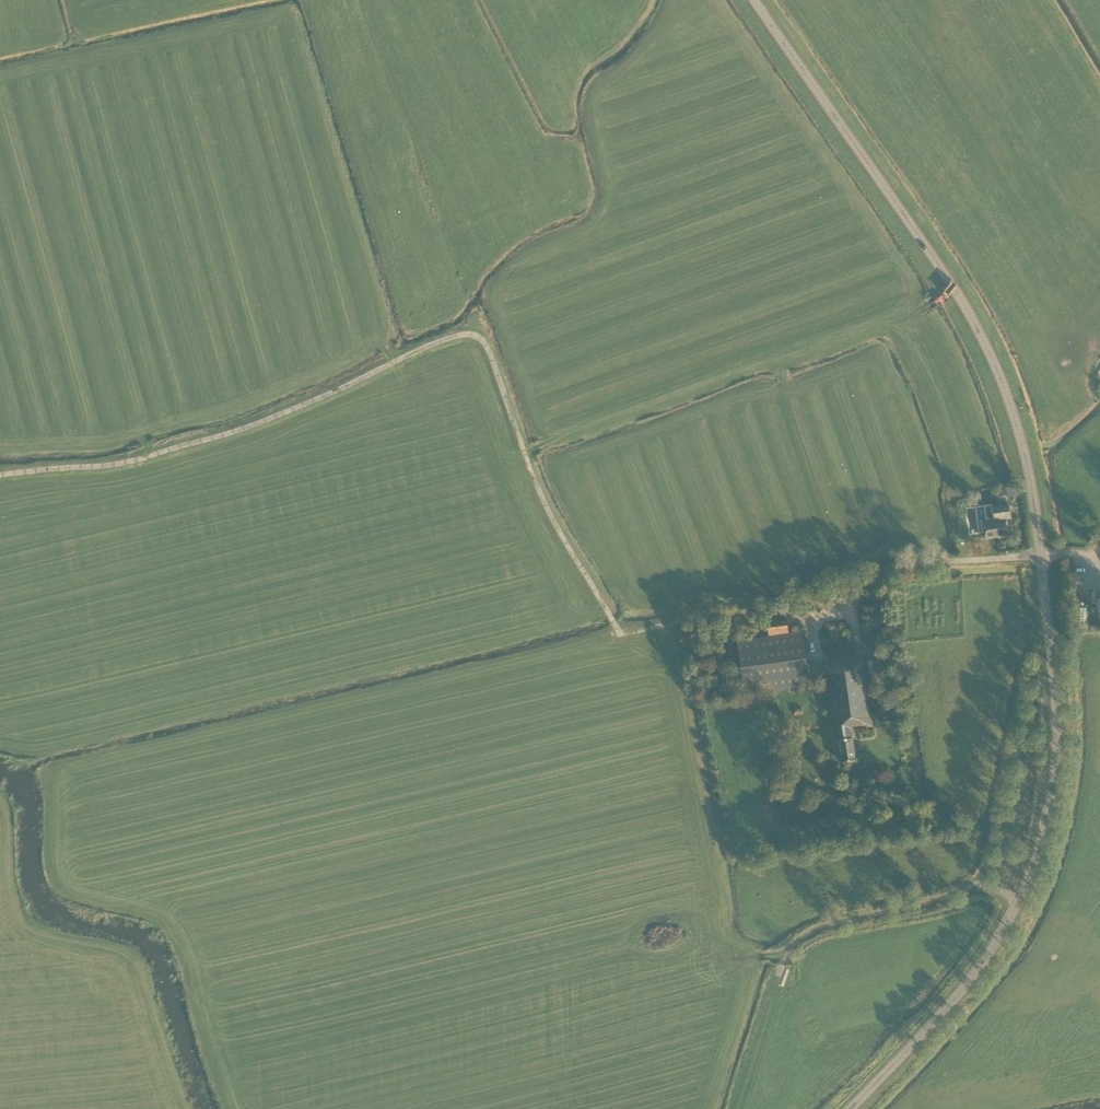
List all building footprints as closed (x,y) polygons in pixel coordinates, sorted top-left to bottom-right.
[(1009,506),(993,508),(998,539),(1010,536),(1007,520),(1011,520),(1009,506)] [(966,508),(968,523),(976,521),(973,507),(966,508)] [(985,541),(998,539),(993,508),(992,509),(976,512),(978,521),(982,521),(985,541)] [(769,635),(788,633),(786,620),(767,622),(769,635)] [(834,726),(837,726),(840,750),(838,750),(836,753),(837,761),(839,763),(842,762),(842,764),(856,762),(851,730),(873,727),(864,662),(825,667),(825,662),(807,665),(802,633),(737,642),(745,696),(828,685),(834,726)] [(868,662),(870,676),(884,674),(882,660),(868,662)]
